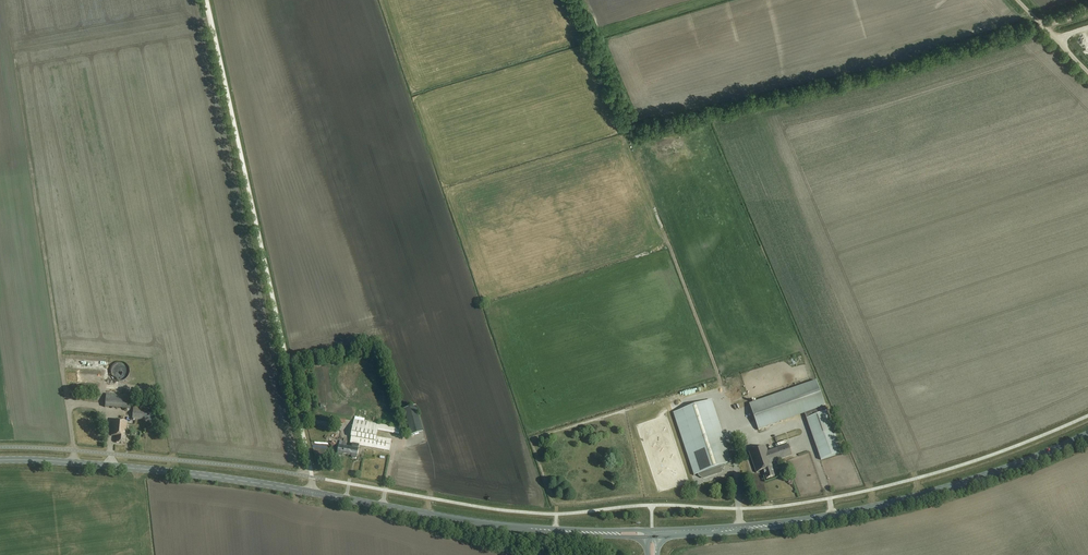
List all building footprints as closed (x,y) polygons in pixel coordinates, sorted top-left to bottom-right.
[(740,387),(738,378),(726,382),(728,390),(740,387)] [(758,430),(805,414),(821,460),(841,453),(816,381),(749,404),(758,430)] [(105,407),(130,409),(132,390),(124,389),(123,395),(106,393),(105,407)] [(699,476),(703,478),(721,472),(724,467),(723,466),(731,463),(711,401),(673,413),(694,475),(699,474),(699,476)] [(132,419),(154,420),(155,411),(146,410),(146,406),(133,405),(132,419)] [(404,410),(411,436),(423,433),(416,406),(404,410)] [(349,448),(348,455),(352,455),(351,457),(353,458),(355,459),(356,458),(357,456),(358,456),(359,450),(356,449),(357,445),(389,451),(392,440),(377,437),(378,430),(399,434),(400,429),(379,425),(355,420),(350,444),(353,445),(352,449),(349,448)] [(117,443),(125,444),(126,437),(128,422),(113,421),(111,436),(117,437),(117,443)] [(339,446),(338,453),(339,453),(338,455),(339,456),(342,456),(343,456),(343,454),(348,455),(349,448),(346,447),(347,442),(344,442),(343,447),(339,446)] [(763,470),(767,479),(775,476),(773,471),(774,471),(771,462),(792,455),(788,444),(767,452),(765,446),(749,452),(756,473),(763,470)]
